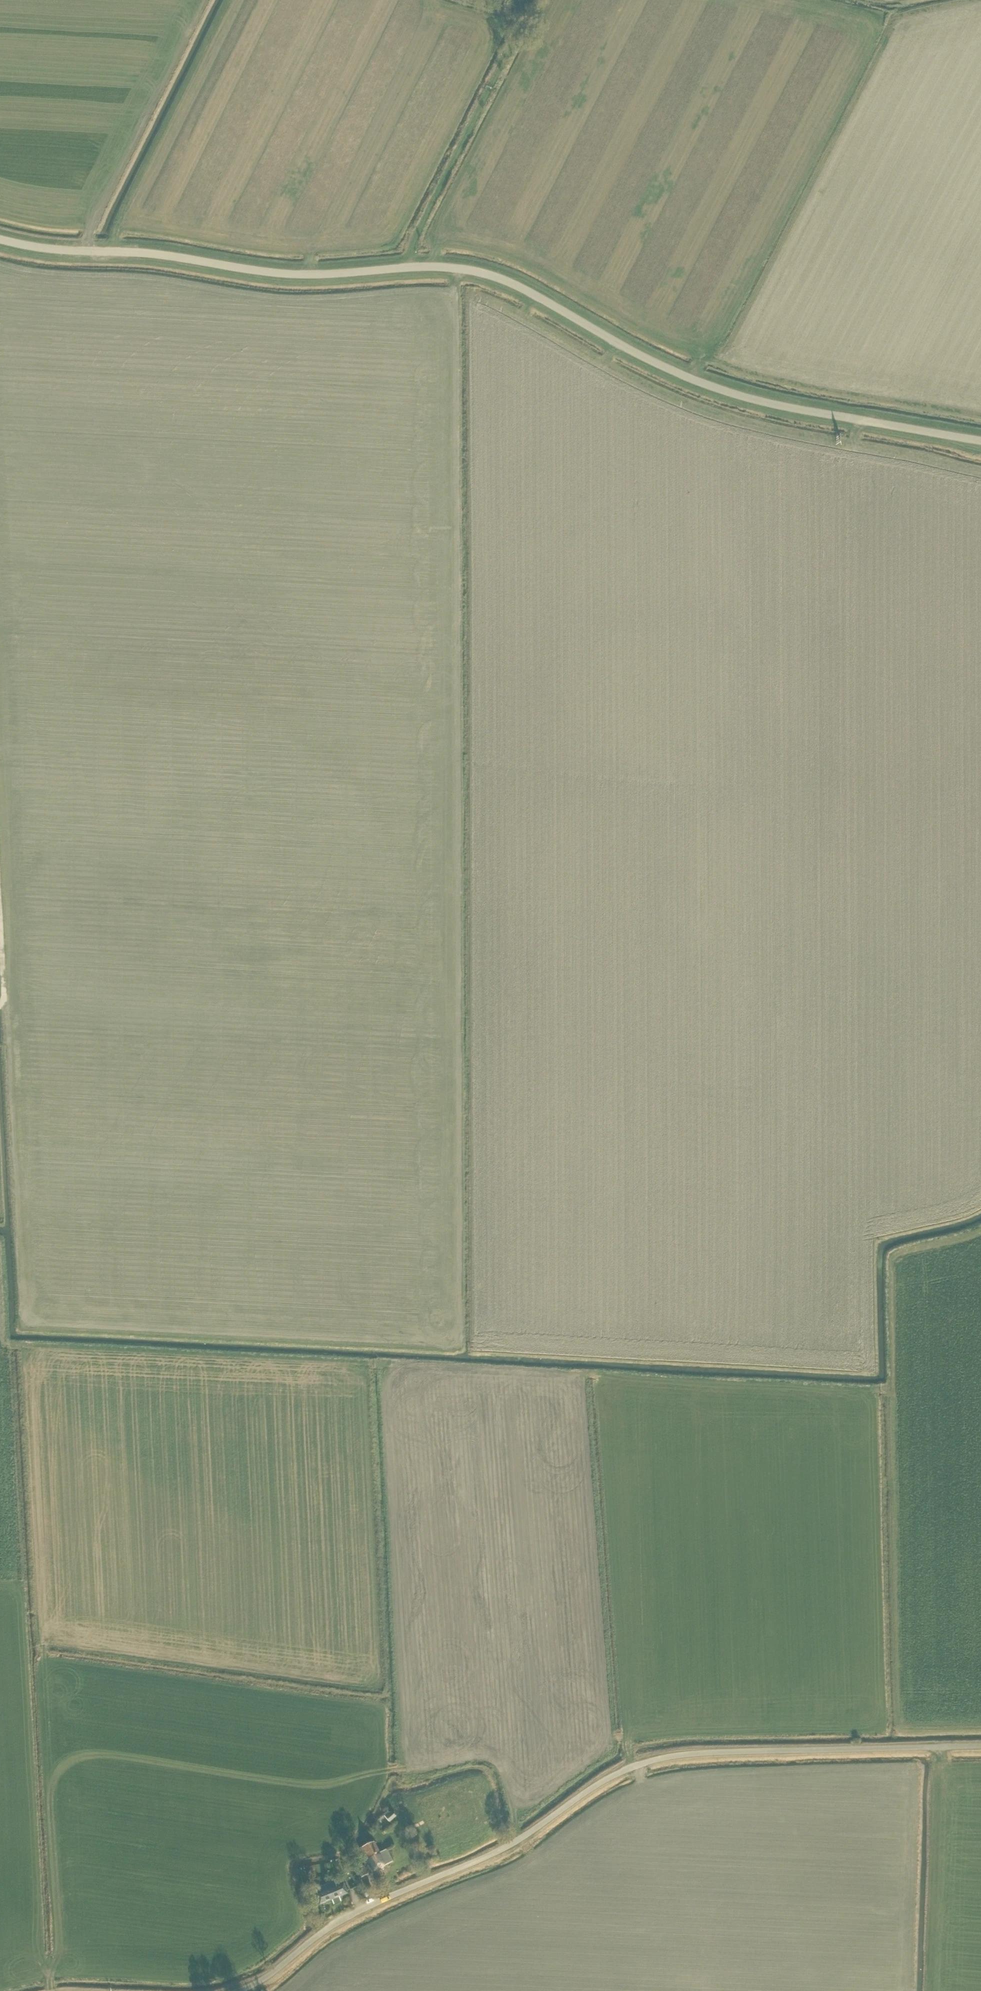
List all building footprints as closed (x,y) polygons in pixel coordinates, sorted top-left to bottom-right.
[(391,1812),(385,1817),(390,1823),(396,1817),(391,1812)] [(365,1860),(372,1872),(393,1861),(387,1850),(380,1853),(374,1841),(359,1849),(365,1860)] [(368,1875),(364,1866),(358,1870),(362,1878),(368,1875)] [(313,1889),(320,1905),(348,1894),(344,1884),(336,1887),(334,1881),(313,1889)]
